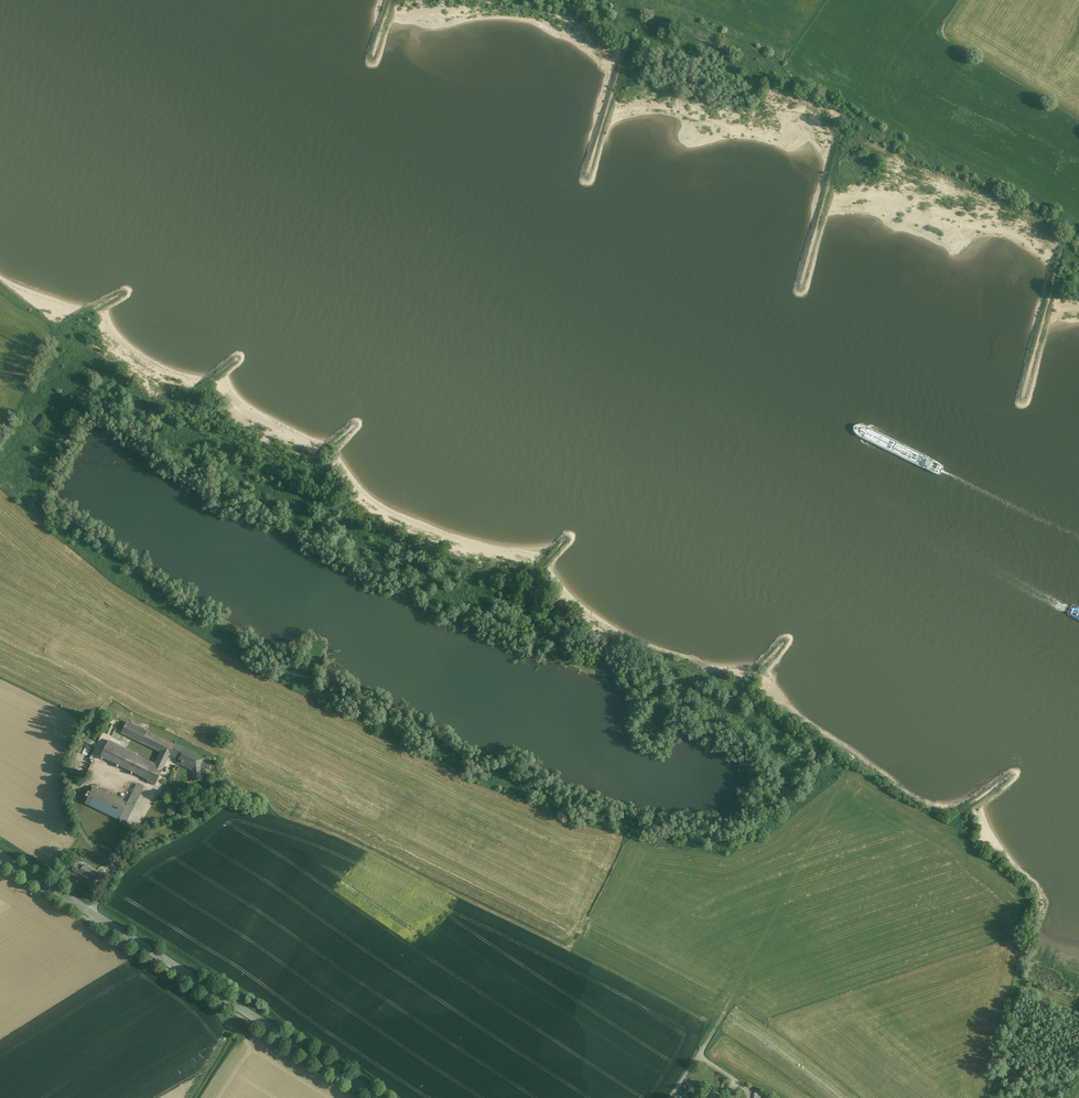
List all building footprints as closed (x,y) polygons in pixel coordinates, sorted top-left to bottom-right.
[(147,733),(127,723),(121,733),(141,743),(147,733)] [(174,746),(147,733),(141,743),(161,753),(169,757),(170,755),(174,747),(174,746)] [(98,742),(84,735),(82,740),(96,747),(98,742)] [(155,765),(135,756),(136,754),(108,741),(100,756),(148,779),(155,765)] [(209,763),(194,755),(195,754),(190,751),(189,753),(183,750),(182,751),(174,747),(170,755),(182,761),(181,764),(185,766),(189,765),(192,768),(193,781),(201,781),(200,769),(205,772),(209,763)] [(169,757),(161,753),(155,765),(148,779),(147,781),(155,785),(169,757)] [(136,784),(127,804),(134,808),(144,788),(136,784)] [(127,804),(93,788),(91,793),(88,798),(85,804),(119,820),(127,804)] [(134,808),(127,804),(119,820),(126,824),(134,808)] [(100,875),(84,865),(83,867),(82,867),(81,868),(75,864),(71,870),(78,874),(79,872),(82,874),(82,875),(95,883),(100,875)]
